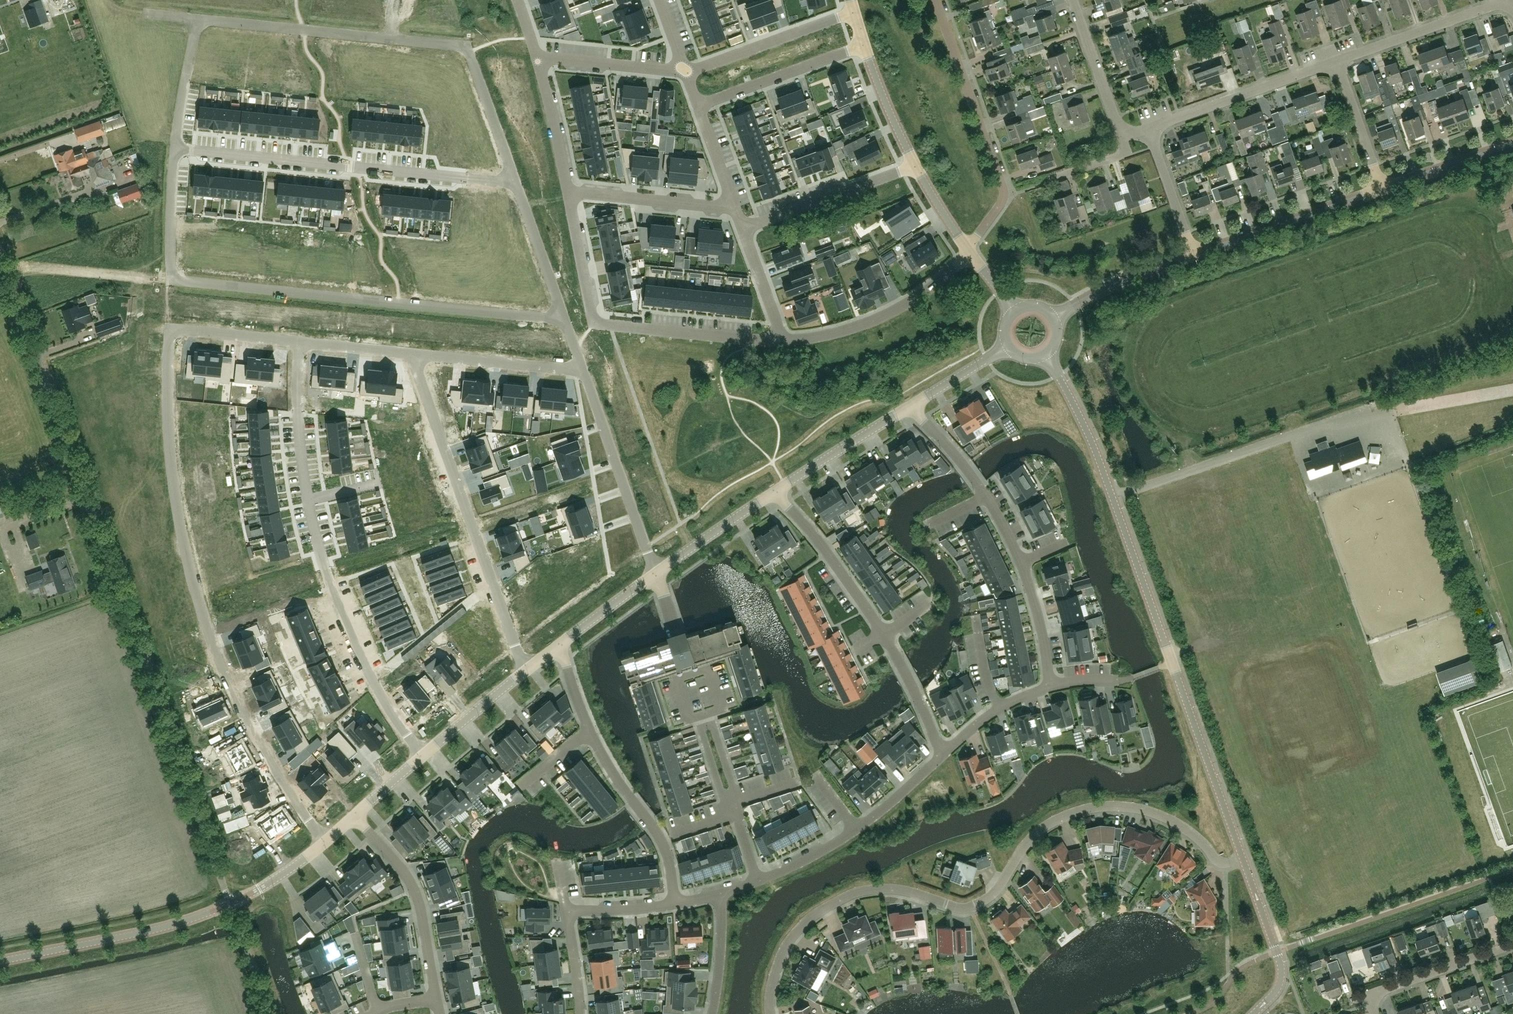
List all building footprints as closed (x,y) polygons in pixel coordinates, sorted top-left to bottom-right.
[(30,9),(24,11),(30,28),(49,21),(42,0),(41,0),(29,4),(30,9)] [(570,7),(567,0),(551,0),(549,1),(540,4),(543,10),(542,10),(545,17),(570,7)] [(617,10),(632,4),(631,0),(614,0),(617,10)] [(746,2),(738,5),(743,19),(750,17),(754,27),(756,27),(757,28),(765,26),(764,24),(766,23),(758,0),(746,4),(746,2)] [(758,0),(766,23),(768,22),(768,24),(777,21),(776,19),(778,18),(775,8),(782,5),(781,0),(759,0),(758,0)] [(1097,4),(1103,1),(1107,12),(1121,6),(1119,0),(1095,0),(1097,4)] [(1303,38),(1305,38),(1319,33),(1314,18),(1321,15),(1316,0),(1306,4),(1308,11),(1297,15),(1302,28),(1299,29),(1303,38)] [(1325,6),(1333,28),(1349,22),(1344,9),(1351,6),(1349,0),(1341,0),(1325,6)] [(1396,18),(1411,13),(1406,0),(1390,0),(1396,18)] [(1423,8),(1438,3),(1437,0),(1420,0),(1423,8)] [(715,10),(712,1),(694,8),(697,17),(715,10)] [(1161,6),(1163,12),(1175,8),(1173,2),(1161,6)] [(617,10),(613,11),(617,21),(621,20),(624,28),(646,20),(642,8),(634,11),(632,4),(617,10)] [(1373,4),(1358,9),(1365,29),(1380,24),(1373,4)] [(1028,16),(1043,11),(1041,5),(1026,10),(1028,16)] [(1281,15),(1279,6),(1271,9),(1274,17),(1281,15)] [(570,7),(545,17),(547,23),(549,29),(553,27),(560,25),(563,33),(578,28),(570,7)] [(604,7),(594,11),(596,17),(601,15),(606,14),(606,13),(604,7)] [(718,19),(715,10),(697,17),(701,26),(718,19)] [(995,27),(993,21),(989,10),(984,12),(986,17),(969,22),(974,35),(995,27)] [(1043,11),(1028,16),(1025,17),(1029,28),(1037,26),(1039,33),(1056,27),(1051,14),(1045,17),(1043,11)] [(1126,12),(1109,18),(1112,27),(1129,21),(1126,12)] [(701,26),(704,35),(721,28),(718,19),(701,26)] [(1248,44),(1234,50),(1242,73),(1256,68),(1252,57),(1250,52),(1258,49),(1251,29),(1249,30),(1245,19),(1239,21),(1243,32),(1248,44)] [(646,20),(624,28),(630,45),(641,41),(639,35),(650,31),(649,29),(651,28),(648,21),(647,22),(646,20)] [(1,21),(0,21),(0,53),(9,51),(1,21)] [(1010,21),(1006,26),(1013,32),(1017,26),(1016,26),(1010,21)] [(1269,38),(1263,40),(1271,63),(1285,57),(1282,47),(1280,43),(1287,41),(1279,21),(1271,24),(1273,29),(1266,31),(1269,38)] [(1505,48),(1503,44),(1511,41),(1505,24),(1493,29),(1495,35),(1489,37),(1494,52),(1500,50),(1505,48)] [(998,34),(995,27),(974,35),(978,48),(994,42),(995,46),(1001,43),(998,34)] [(704,35),(708,44),(725,38),(721,28),(704,35)] [(1133,36),(1127,38),(1125,30),(1108,36),(1113,49),(1134,41),(1133,36)] [(579,31),(572,33),(575,40),(583,41),(579,31)] [(609,33),(602,36),(605,43),(613,43),(609,33)] [(1210,37),(1212,42),(1221,39),(1218,34),(1210,37)] [(1479,57),(1485,55),(1491,53),(1486,38),(1480,40),(1478,34),(1465,38),(1471,55),(1478,53),(1479,57)] [(1136,46),(1134,41),(1113,49),(1117,61),(1118,61),(1120,68),(1128,65),(1131,75),(1139,72),(1146,69),(1144,64),(1140,52),(1134,55),(1131,48),(1136,46)] [(1221,41),(1204,47),(1208,56),(1224,51),(1221,41)] [(1065,52),(1049,58),(1046,50),(1044,49),(1045,49),(1042,42),(1024,49),(1023,50),(1025,56),(1028,55),(1041,50),(1044,60),(1046,67),(1050,65),(1052,71),(1069,65),(1065,52)] [(1021,43),(1010,47),(994,53),(996,59),(992,60),(992,61),(1013,53),(1023,50),(1024,49),(1021,43)] [(1452,56),(1449,57),(1445,46),(1419,55),(1425,72),(1438,67),(1440,72),(1456,66),(1452,56)] [(1015,59),(1013,53),(992,61),(994,66),(986,69),(990,80),(1009,74),(1005,63),(1015,59)] [(1458,59),(1463,73),(1469,71),(1464,57),(1458,59)] [(1193,73),(1199,89),(1221,80),(1219,74),(1227,71),(1223,58),(1214,61),(1215,65),(1193,73)] [(1157,59),(1154,60),(1156,66),(1158,72),(1161,80),(1164,79),(1157,59)] [(1156,66),(1154,60),(1144,64),(1146,69),(1156,66)] [(1409,70),(1401,73),(1397,62),(1386,66),(1391,82),(1385,84),(1387,91),(1390,98),(1392,104),(1392,105),(1399,102),(1392,84),(1397,82),(1400,91),(1407,89),(1405,84),(1413,81),(1416,89),(1418,95),(1411,76),(1409,70)] [(1498,67),(1502,77),(1508,94),(1512,92),(1512,84),(1511,85),(1508,75),(1512,73),(1512,64),(1512,62),(1498,67)] [(1069,65),(1052,71),(1057,84),(1074,78),(1069,65)] [(1146,69),(1139,72),(1141,78),(1129,82),(1132,91),(1130,92),(1130,93),(1132,98),(1133,99),(1144,95),(1145,94),(1144,92),(1150,90),(1145,77),(1158,72),(1156,66),(1146,69)] [(1495,79),(1499,88),(1485,93),(1491,110),(1505,105),(1502,96),(1508,94),(1502,77),(1498,67),(1491,69),(1495,79)] [(1033,77),(1030,68),(1023,71),(1026,80),(1033,77)] [(1387,91),(1385,84),(1381,73),(1375,75),(1373,70),(1360,75),(1365,90),(1363,91),(1363,92),(1364,91),(1366,98),(1381,93),(1383,100),(1390,98),(1387,91)] [(846,71),(830,77),(838,99),(835,100),(838,107),(853,101),(851,95),(854,93),(846,71)] [(1417,74),(1411,76),(1418,95),(1428,92),(1426,86),(1422,87),(1417,74)] [(590,84),(572,88),(574,99),(592,96),(590,84)] [(623,110),(623,107),(634,108),(636,86),(624,85),(623,96),(617,96),(616,109),(623,110)] [(634,108),(645,109),(644,114),(651,115),(653,101),(647,100),(648,88),(636,86),(634,108)] [(674,90),(661,89),(660,102),(653,101),(651,115),(651,119),(659,120),(659,113),(672,115),(673,106),(673,107),(674,99),(673,99),(674,90)] [(798,89),(791,92),(792,93),(790,94),(798,118),(816,112),(812,101),(806,103),(801,90),(799,91),(798,89)] [(1466,104),(1473,102),(1468,89),(1461,91),(1463,99),(1451,103),(1458,121),(1470,117),(1466,104)] [(1014,90),(1011,92),(996,97),(1001,112),(1014,108),(1017,115),(1028,111),(1036,108),(1031,94),(1022,97),(1023,99),(1018,101),(1014,90)] [(1324,95),(1319,97),(1316,91),(1304,95),(1312,118),(1317,116),(1314,111),(1322,108),(1323,113),(1330,110),(1324,95)] [(1073,95),(1062,99),(1061,100),(1068,120),(1073,118),(1075,124),(1089,119),(1084,107),(1086,107),(1081,92),(1073,95)] [(1061,100),(1062,99),(1060,93),(1044,99),(1046,105),(1061,100)] [(777,113),(781,124),(798,118),(790,94),(786,96),(785,94),(778,96),(783,111),(777,113)] [(1292,100),(1294,106),(1288,108),(1293,124),(1300,121),(1298,116),(1304,114),(1307,120),(1312,118),(1304,95),(1292,100)] [(1416,112),(1423,109),(1418,95),(1411,98),(1416,112)] [(574,99),(576,110),(594,106),(592,96),(574,99)] [(1390,98),(1383,100),(1386,106),(1392,104),(1390,98)] [(1407,100),(1392,105),(1394,109),(1408,104),(1407,100)] [(1458,121),(1451,103),(1439,108),(1436,100),(1429,103),(1433,116),(1440,113),(1445,126),(1458,121)] [(1385,107),(1390,123),(1376,128),(1378,133),(1379,132),(1385,148),(1399,142),(1393,127),(1392,123),(1397,122),(1392,104),(1385,107)] [(201,106),(199,125),(209,126),(211,107),(201,106)] [(576,110),(578,120),(596,117),(594,106),(576,110)] [(211,107),(209,126),(219,127),(221,108),(211,107)] [(845,134),(867,125),(861,110),(847,116),(843,107),(829,113),(835,127),(841,125),(845,134)] [(1042,107),(1035,109),(1038,117),(1045,115),(1042,107)] [(221,108),(219,127),(229,128),(230,109),(221,108)] [(230,109),(229,128),(239,129),(241,110),(230,109)] [(734,116),(737,125),(754,119),(751,110),(734,116)] [(244,111),(242,129),(253,130),(255,112),(244,111)] [(1028,111),(1017,115),(1014,116),(1016,122),(1007,126),(1012,142),(1027,137),(1024,129),(1033,126),(1028,111)] [(1261,111),(1248,115),(1254,132),(1267,128),(1261,111)] [(255,112),(253,130),(264,131),(266,113),(255,112)] [(1275,121),(1281,119),(1278,112),(1272,114),(1275,121)] [(1334,114),(1337,123),(1342,122),(1339,112),(1334,114)] [(266,113),(264,131),(274,132),(276,114),(266,113)] [(276,114),(274,132),(285,134),(287,115),(276,114)] [(287,115),(285,134),(296,135),(298,116),(287,115)] [(1254,132),(1248,115),(1235,120),(1242,137),(1241,137),(1242,139),(1236,141),(1241,156),(1247,154),(1244,143),(1250,141),(1248,135),(1254,132)] [(298,116),(296,135),(307,136),(309,117),(298,116)] [(1404,121),(1410,138),(1425,133),(1419,116),(1404,121)] [(309,117),(307,136),(318,137),(320,119),(309,117)] [(578,120),(580,131),(598,127),(596,117),(578,120)] [(354,118),(352,137),(362,138),(364,119),(354,118)] [(364,119),(362,138),(372,139),(374,120),(364,119)] [(737,125),(740,134),(758,128),(754,119),(737,125)] [(374,120),(372,139),(381,140),(383,121),(374,120)] [(383,121),(381,140),(391,141),(393,122),(383,121)] [(393,122),(391,141),(400,142),(402,123),(393,122)] [(92,125),(75,130),(79,142),(96,136),(96,135),(103,133),(100,123),(92,125)] [(402,123),(400,142),(410,143),(412,124),(402,123)] [(412,124),(410,143),(420,144),(421,131),(422,125),(412,124)] [(1282,124),(1273,128),(1267,130),(1272,145),(1278,142),(1287,139),(1282,124)] [(1377,134),(1374,124),(1369,126),(1372,136),(1377,134)] [(580,131),(582,142),(600,138),(598,127),(580,131)] [(740,134),(744,143),(761,137),(758,128),(740,134)] [(1205,131),(1192,135),(1198,152),(1199,152),(1211,148),(1205,131)] [(1306,152),(1308,158),(1302,161),(1307,175),(1323,170),(1318,156),(1324,153),(1320,142),(1319,137),(1318,136),(1317,132),(1310,135),(1311,139),(1312,139),(1315,149),(1306,152)] [(1222,133),(1216,135),(1222,152),(1228,150),(1222,133)] [(1180,140),(1183,148),(1173,152),(1178,166),(1201,158),(1199,152),(1198,152),(1192,135),(1180,140)] [(744,143),(747,152),(764,146),(761,137),(744,143)] [(600,138),(582,142),(584,152),(602,149),(600,138)] [(1333,138),(1320,142),(1324,153),(1327,159),(1333,157),(1336,165),(1351,160),(1345,143),(1336,146),(1333,138)] [(857,139),(844,145),(851,158),(857,155),(861,165),(882,155),(875,141),(861,147),(857,139)] [(823,168),(834,164),(831,156),(836,154),(832,145),(828,147),(826,143),(815,147),(816,149),(823,168)] [(747,152),(750,161),(768,155),(764,146),(747,152)] [(635,149),(622,147),(625,161),(633,162),(632,173),(634,175),(638,175),(638,177),(645,178),(647,152),(635,151),(635,149)] [(835,150),(839,159),(844,156),(840,147),(835,150)] [(584,152),(586,163),(605,159),(602,149),(584,152)] [(816,149),(806,152),(813,171),(823,168),(816,149)] [(1035,149),(1017,156),(1022,168),(1039,162),(1042,170),(1055,165),(1051,154),(1038,159),(1035,149)] [(55,156),(61,172),(88,162),(89,165),(106,159),(103,151),(87,157),(84,150),(73,153),(72,150),(55,156)] [(1252,176),(1247,178),(1240,180),(1242,185),(1248,182),(1253,195),(1267,190),(1261,173),(1268,171),(1263,156),(1261,151),(1246,156),(1252,176)] [(657,177),(659,153),(647,152),(645,178),(652,179),(652,177),(657,177)] [(813,171),(806,152),(791,158),(796,171),(800,169),(803,175),(813,171)] [(1285,168),(1283,169),(1281,164),(1270,167),(1274,178),(1277,178),(1279,185),(1295,179),(1292,169),(1298,167),(1293,153),(1282,157),(1285,168)] [(129,156),(136,173),(142,171),(136,154),(129,156)] [(664,171),(670,171),(669,181),(671,181),(671,183),(680,184),(680,182),(682,182),(685,156),(665,154),(664,171)] [(750,161),(753,171),(771,164),(768,155),(750,161)] [(708,168),(704,158),(685,156),(682,182),(687,182),(686,184),(696,185),(697,177),(707,178),(708,168)] [(88,162),(61,172),(67,190),(82,184),(80,177),(92,173),(97,187),(114,181),(106,159),(89,165),(88,162)] [(586,163),(589,174),(607,170),(605,159),(586,163)] [(1237,170),(1236,170),(1233,161),(1217,167),(1220,177),(1226,175),(1230,188),(1220,192),(1224,205),(1239,200),(1234,187),(1240,185),(1240,186),(1242,185),(1240,180),(1237,170)] [(753,171),(757,180),(774,173),(771,164),(753,171)] [(1138,200),(1149,196),(1140,171),(1125,176),(1131,193),(1123,195),(1128,209),(1140,206),(1138,200)] [(757,180),(760,189),(777,182),(774,173),(757,180)] [(196,174),(194,192),(204,193),(206,175),(196,174)] [(206,175),(204,193),(214,194),(216,176),(206,175)] [(216,176),(214,194),(223,195),(225,177),(216,176)] [(225,177),(223,195),(233,196),(235,178),(225,177)] [(235,178),(233,196),(242,197),(244,179),(235,178)] [(244,179),(242,197),(252,198),(254,180),(244,179)] [(1058,182),(1061,191),(1070,188),(1067,179),(1058,182)] [(254,180),(252,198),(262,199),(264,181),(254,180)] [(1202,197),(1192,200),(1197,215),(1212,209),(1207,195),(1213,193),(1208,180),(1202,182),(1204,188),(1199,190),(1202,197)] [(145,181),(139,184),(143,195),(149,192),(145,181)] [(760,189),(763,198),(781,192),(777,182),(760,189)] [(280,183),(278,201),(289,202),(291,184),(280,183)] [(1105,183),(1091,188),(1098,211),(1113,206),(1112,203),(1122,200),(1118,188),(1109,192),(1105,183)] [(137,184),(118,191),(122,203),(141,196),(137,184)] [(291,184),(289,202),(300,203),(302,185),(291,184)] [(302,185),(300,203),(311,204),(313,186),(302,185)] [(313,186),(311,204),(321,205),(323,187),(313,186)] [(323,187),(321,205),(332,207),(334,188),(323,187)] [(334,188),(332,207),(343,208),(345,189),(334,188)] [(385,193),(383,212),(394,213),(396,195),(385,193)] [(1071,194),(1055,200),(1063,221),(1078,216),(1082,227),(1091,224),(1084,205),(1076,208),(1071,194)] [(396,195),(394,213),(405,214),(407,196),(396,195)] [(407,196),(405,214),(416,215),(418,197),(407,196)] [(418,197),(416,215),(427,216),(429,198),(418,197)] [(429,198),(427,216),(437,217),(439,199),(429,198)] [(439,199),(437,217),(449,219),(451,200),(439,199)] [(1093,211),(1089,201),(1084,202),(1087,213),(1093,211)] [(897,208),(884,216),(893,231),(896,230),(899,235),(910,229),(906,223),(916,217),(907,203),(897,209),(897,208)] [(599,228),(619,224),(617,213),(619,212),(618,209),(611,208),(608,208),(609,214),(597,217),(599,228)] [(352,232),(353,223),(340,222),(339,231),(352,232)] [(619,235),(621,235),(619,224),(599,228),(601,238),(619,235)] [(638,228),(642,247),(650,248),(650,244),(662,245),(664,225),(652,224),(651,229),(638,228)] [(680,239),(674,239),(676,226),(664,225),(662,245),(668,246),(668,250),(679,251),(680,239)] [(689,240),(688,253),(709,256),(712,230),(710,230),(710,228),(702,227),(702,229),(700,229),(698,241),(689,240)] [(723,239),(723,231),(721,231),(722,229),(713,228),(713,230),(712,230),(709,256),(720,257),(719,261),(731,262),(733,242),(724,241),(723,239)] [(621,246),(621,245),(619,235),(601,238),(603,249),(621,246)] [(916,240),(905,248),(912,260),(910,262),(914,268),(919,265),(920,265),(925,262),(927,264),(935,259),(933,257),(939,253),(931,241),(921,247),(916,240)] [(615,258),(616,264),(627,262),(623,244),(621,245),(621,246),(603,249),(606,260),(615,258)] [(797,245),(773,254),(778,269),(788,265),(788,266),(789,266),(788,265),(792,263),(793,264),(793,263),(803,260),(802,257),(804,256),(801,247),(798,248),(797,245)] [(892,250),(882,257),(887,265),(897,258),(892,250)] [(837,264),(851,258),(848,251),(834,257),(837,264)] [(610,283),(632,278),(629,261),(627,262),(616,264),(618,269),(608,271),(610,283)] [(863,285),(852,290),(858,305),(860,304),(861,308),(874,302),(873,299),(885,294),(878,280),(886,276),(879,262),(868,267),(857,271),(860,278),(863,285)] [(792,279),(783,282),(788,296),(811,288),(808,280),(814,277),(810,265),(792,272),(790,273),(792,279)] [(612,293),(630,290),(635,289),(632,278),(610,283),(612,293)] [(646,285),(644,303),(654,304),(656,286),(646,285)] [(841,285),(833,287),(835,294),(843,291),(841,285)] [(656,286),(654,304),(664,305),(665,287),(656,286)] [(665,287),(664,305),(673,306),(675,288),(665,287)] [(675,288),(673,306),(683,307),(685,289),(675,288)] [(685,289),(683,307),(692,308),(694,290),(685,289)] [(632,301),(630,290),(612,293),(614,304),(622,303),(623,305),(629,304),(630,304),(629,301),(632,301)] [(694,290),(692,308),(702,309),(704,291),(694,290)] [(704,291),(702,309),(711,310),(713,292),(704,291)] [(713,292),(711,310),(721,311),(723,293),(713,292)] [(723,293),(721,311),(730,312),(732,294),(723,293)] [(732,294),(730,312),(740,313),(742,295),(732,294)] [(740,313),(750,314),(752,296),(742,295),(740,313)] [(798,309),(794,310),(799,325),(819,317),(814,303),(810,304),(808,297),(796,301),(798,309)] [(84,323),(93,320),(87,305),(79,308),(78,305),(63,311),(70,332),(85,326),(84,323)] [(119,319),(106,324),(96,327),(99,336),(109,333),(122,328),(119,319)] [(207,376),(209,352),(207,352),(207,350),(199,349),(198,351),(196,351),(196,355),(195,362),(188,361),(186,377),(194,377),(195,375),(206,376),(207,376)] [(222,361),(223,356),(223,354),(220,353),(220,351),(212,350),(211,352),(209,352),(207,376),(206,376),(206,379),(219,380),(219,382),(230,383),(232,362),(222,361)] [(237,363),(235,382),(259,384),(262,358),(249,356),(248,364),(237,363)] [(262,358),(259,384),(279,386),(281,371),(274,370),(275,359),(262,358)] [(332,389),(335,365),(322,364),(321,374),(313,373),(311,387),(332,389)] [(335,365),(332,389),(354,391),(356,374),(347,374),(348,366),(335,365)] [(361,382),(360,394),(380,396),(383,370),(370,369),(368,382),(361,382)] [(383,370),(379,400),(402,403),(404,388),(396,387),(397,372),(383,370)] [(452,389),(451,395),(455,405),(463,406),(463,404),(475,405),(478,381),(465,380),(464,391),(452,389)] [(478,381),(475,405),(478,405),(485,406),(487,406),(487,409),(492,409),(494,395),(494,392),(493,392),(493,395),(490,394),(490,392),(491,381),(478,380),(478,381)] [(497,395),(496,407),(502,407),(503,403),(515,404),(515,403),(516,385),(517,385),(517,384),(505,383),(503,395),(497,395)] [(515,403),(515,404),(523,405),(523,413),(532,414),(534,396),(528,395),(529,385),(517,384),(517,385),(516,385),(515,403)] [(536,399),(534,412),(535,412),(536,412),(541,413),(541,411),(553,412),(554,401),(555,388),(543,387),(542,399),(536,399)] [(554,401),(553,412),(576,414),(574,403),(566,402),(567,389),(555,388),(554,401)] [(243,398),(242,405),(257,407),(257,400),(243,398)] [(978,398),(967,405),(980,427),(991,420),(992,421),(1004,414),(997,402),(985,409),(978,398)] [(1369,398),(1363,401),(1365,407),(1371,404),(1369,398)] [(980,427),(967,405),(955,412),(962,423),(953,428),(963,445),(977,437),(973,431),(980,427)] [(268,411),(250,412),(251,422),(269,421),(268,411)] [(1011,413),(1003,417),(1012,432),(1019,428),(1011,413)] [(346,420),(328,422),(329,432),(348,430),(346,420)] [(533,420),(532,432),(538,432),(540,420),(533,420)] [(269,421),(251,422),(251,432),(270,431),(269,421)] [(583,427),(581,421),(568,423),(569,429),(583,427)] [(348,430),(329,432),(330,441),(349,439),(348,430)] [(270,431),(251,432),(252,441),(270,440),(270,431)] [(478,445),(466,449),(470,460),(493,452),(487,434),(475,438),(478,445)] [(567,436),(552,442),(558,460),(555,461),(555,462),(581,453),(579,448),(581,447),(578,440),(569,443),(567,436)] [(392,455),(413,447),(410,438),(389,446),(392,455)] [(902,444),(901,445),(911,462),(917,459),(920,464),(931,457),(923,444),(918,448),(912,438),(910,440),(908,438),(901,443),(902,444)] [(349,439),(330,441),(331,451),(350,449),(349,439)] [(270,440),(252,441),(253,452),(271,450),(270,440)] [(1336,447),(1335,448),(1340,463),(1364,455),(1359,441),(1337,449),(1336,447)] [(911,462),(901,445),(899,446),(898,445),(890,449),(892,451),(890,452),(895,462),(890,465),(898,478),(909,471),(906,466),(911,462)] [(1335,448),(1334,446),(1310,454),(1312,460),(1315,468),(1339,460),(1340,464),(1340,463),(1335,448)] [(396,464),(416,456),(413,447),(392,455),(396,464)] [(350,449),(331,451),(333,461),(351,458),(350,449)] [(493,452),(470,460),(474,472),(481,469),(483,476),(499,470),(493,452)] [(271,453),(253,456),(254,467),(273,465),(271,453)] [(531,462),(529,453),(522,455),(524,464),(531,462)] [(581,453),(555,462),(557,467),(560,466),(564,478),(584,471),(578,454),(581,453)] [(420,466),(416,456),(396,464),(399,473),(420,466)] [(940,457),(935,461),(941,467),(946,464),(940,457)] [(351,458),(333,461),(334,471),(352,468),(351,458)] [(1000,477),(1008,489),(1028,476),(1019,461),(1009,467),(1011,471),(1000,477)] [(867,462),(860,466),(876,492),(877,492),(874,487),(884,481),(885,483),(893,478),(883,463),(876,467),(873,462),(869,465),(867,462)] [(273,465),(254,467),(256,478),(274,475),(273,465)] [(876,492),(860,466),(854,471),(855,473),(851,476),(856,484),(850,488),(848,485),(847,485),(859,503),(876,492)] [(544,482),(542,469),(534,470),(536,483),(544,482)] [(493,486),(481,490),(485,503),(492,500),(493,501),(499,499),(499,498),(506,495),(503,488),(511,485),(506,474),(490,479),(493,486)] [(274,475),(256,478),(258,489),(276,486),(274,475)] [(1008,489),(1016,501),(1026,495),(1028,498),(1038,492),(1028,476),(1008,489)] [(276,486),(258,489),(259,499),(278,497),(276,486)] [(825,495),(841,520),(838,515),(849,509),(850,510),(856,506),(847,494),(842,497),(835,486),(829,490),(830,492),(825,495)] [(841,520),(825,495),(821,498),(819,496),(813,500),(827,522),(833,519),(836,523),(841,520)] [(1031,505),(1020,510),(1027,523),(1048,512),(1040,496),(1029,501),(1031,505)] [(278,497),(259,499),(261,511),(279,508),(278,497)] [(357,498),(339,502),(341,512),(359,507),(357,498)] [(435,509),(432,500),(411,508),(414,516),(415,517),(435,509)] [(573,504),(561,508),(567,525),(590,517),(586,506),(576,510),(573,504)] [(359,507),(341,512),(344,521),(362,517),(359,507)] [(868,512),(864,515),(868,522),(873,519),(868,512)] [(1027,523),(1033,536),(1044,530),(1046,534),(1056,528),(1048,512),(1027,523)] [(280,513),(263,518),(265,529),(283,524),(280,513)] [(541,523),(538,515),(530,518),(533,525),(541,523)] [(362,517),(344,521),(346,530),(364,526),(362,517)] [(590,517),(567,525),(574,543),(585,539),(583,533),(594,529),(590,517)] [(498,538),(495,538),(498,545),(500,544),(502,549),(510,546),(523,541),(517,522),(502,527),(504,534),(497,536),(498,538)] [(968,543),(988,533),(983,523),(963,533),(968,543)] [(283,524),(265,529),(268,539),(286,535),(283,524)] [(772,530),(767,533),(780,553),(791,547),(792,548),(798,544),(790,531),(784,535),(777,524),(770,528),(772,530)] [(364,526),(346,530),(348,540),(366,535),(364,526)] [(846,528),(836,535),(839,540),(849,533),(846,528)] [(780,553),(767,533),(762,536),(761,534),(755,539),(762,549),(756,553),(765,566),(771,562),(770,560),(780,553)] [(988,533),(968,543),(973,553),(993,543),(988,533)] [(286,535),(268,539),(270,550),(288,545),(286,535)] [(366,535),(348,540),(350,550),(368,545),(366,535)] [(840,546),(846,555),(863,543),(863,542),(861,544),(855,536),(840,546)] [(956,549),(952,545),(946,538),(939,541),(947,549),(950,552),(956,549)] [(510,546),(502,549),(506,560),(513,557),(518,571),(531,561),(527,551),(523,541),(510,546)] [(846,555),(852,563),(869,550),(863,543),(846,555)] [(993,543),(973,553),(977,563),(996,553),(992,544),(993,543)] [(288,545),(270,550),(273,561),(291,557),(288,545)] [(449,549),(436,553),(440,565),(453,560),(454,560),(453,560),(449,549),(450,549),(450,548),(449,549)] [(585,558),(578,550),(565,560),(566,562),(555,571),(559,576),(562,581),(563,581),(564,583),(573,576),(572,576),(574,574),(575,575),(576,574),(581,581),(594,570),(589,564),(592,562),(587,557),(585,558)] [(852,563),(857,570),(874,558),(869,550),(852,563)] [(422,558),(421,558),(422,559),(423,559),(426,569),(425,570),(427,570),(440,565),(436,553),(422,558)] [(996,553),(977,563),(982,572),(1001,563),(996,553)] [(1032,558),(1036,566),(1042,564),(1039,555),(1032,558)] [(42,571),(27,577),(31,589),(47,584),(47,583),(55,580),(59,593),(76,587),(64,556),(48,562),(52,572),(44,575),(42,571)] [(857,570),(863,578),(880,566),(874,558),(857,570)] [(453,560),(440,565),(444,576),(457,572),(458,571),(457,571),(453,561),(454,560),(453,560)] [(1001,563),(982,572),(987,582),(1007,572),(1006,572),(1001,563)] [(1068,577),(1064,563),(1044,569),(1045,572),(1043,573),(1045,580),(1047,579),(1048,583),(1052,582),(1056,595),(1070,590),(1067,578),(1068,577)] [(427,570),(425,570),(426,570),(427,570),(430,581),(429,581),(431,581),(444,576),(440,565),(427,570)] [(863,578),(868,586),(885,574),(880,566),(863,578)] [(968,567),(962,570),(965,575),(967,580),(973,577),(970,572),(968,567)] [(555,588),(563,581),(562,581),(559,576),(557,578),(549,568),(543,572),(555,588)] [(387,570),(374,575),(379,587),(392,581),(393,581),(393,580),(392,581),(387,570),(388,570),(388,569),(387,570)] [(457,572),(444,576),(448,588),(461,583),(462,582),(461,582),(457,572),(458,571),(457,572)] [(1007,572),(987,582),(992,592),(993,591),(994,593),(1011,588),(1009,584),(1012,582),(1007,572)] [(868,586),(874,594),(891,582),(885,574),(868,586)] [(361,581),(360,581),(360,582),(362,582),(366,592),(365,592),(365,593),(379,587),(374,575),(361,581)] [(799,579),(781,588),(787,601),(806,591),(805,588),(802,581),(806,579),(804,575),(798,577),(799,579)] [(431,581),(429,581),(430,582),(431,581),(434,592),(433,592),(434,593),(435,592),(448,588),(444,576),(431,581)] [(392,581),(379,587),(384,598),(397,592),(398,592),(398,591),(396,592),(392,581),(393,581),(392,581)] [(1083,587),(1081,581),(1073,583),(1075,589),(1083,587)] [(461,583),(448,588),(452,599),(465,594),(466,594),(466,593),(465,594),(461,583),(462,583),(462,582),(461,583)] [(874,594),(879,602),(896,590),(891,582),(874,594)] [(787,601),(793,612),(812,602),(811,600),(807,593),(812,591),(809,586),(805,588),(806,591),(787,601)] [(379,587),(365,593),(366,593),(371,603),(370,603),(370,604),(371,603),(384,598),(379,587)] [(435,592),(434,593),(435,593),(439,603),(437,604),(438,604),(439,604),(452,599),(448,588),(435,592)] [(879,602),(885,610),(900,599),(895,591),(897,590),(896,590),(879,602)] [(397,592),(384,598),(388,609),(401,603),(402,603),(402,602),(401,603),(397,592),(398,592),(397,592)] [(1078,594),(1058,599),(1062,611),(1081,605),(1078,594)] [(998,609),(1017,605),(1015,596),(996,599),(998,609)] [(817,611),(813,604),(817,602),(815,597),(811,600),(812,602),(793,612),(799,624),(818,614),(817,611)] [(371,603),(370,604),(371,604),(375,614),(374,614),(375,615),(376,614),(388,609),(384,598),(371,603)] [(993,598),(985,600),(978,601),(980,607),(986,606),(986,604),(994,602),(993,598)] [(401,603),(388,609),(393,620),(406,614),(407,614),(407,613),(406,614),(401,604),(403,603),(402,603),(401,603)] [(1017,605),(998,609),(1000,619),(1019,615),(1017,605)] [(1081,605),(1062,611),(1065,622),(1084,616),(1081,605)] [(295,611),(285,615),(290,626),(311,618),(307,608),(296,613),(295,611)] [(376,614),(375,615),(376,615),(380,625),(379,625),(379,626),(380,625),(393,620),(388,609),(376,614)] [(823,614),(821,609),(817,611),(818,614),(799,624),(805,635),(824,626),(822,623),(819,616),(823,614)] [(406,614),(393,620),(398,631),(411,625),(412,625),(412,624),(411,625),(406,615),(407,614),(406,614)] [(1019,615),(1000,619),(1002,628),(1021,624),(1019,615)] [(1076,629),(1064,631),(1067,645),(1091,641),(1088,627),(1096,626),(1094,617),(1086,620),(1087,623),(1076,625),(1076,629)] [(311,618),(290,626),(294,635),(315,627),(311,618)] [(380,625),(379,626),(380,626),(385,636),(384,636),(384,637),(385,636),(398,631),(393,620),(380,625)] [(829,626),(827,621),(822,623),(824,626),(805,635),(810,647),(816,644),(835,635),(833,632),(828,635),(825,628),(829,626)] [(684,636),(684,637),(678,639),(686,664),(729,650),(730,654),(742,650),(739,640),(742,639),(736,622),(723,626),(723,628),(700,635),(698,631),(684,636)] [(244,638),(234,642),(239,654),(261,645),(258,636),(262,635),(257,623),(241,630),(244,638)] [(1023,634),(1021,624),(1002,628),(1003,638),(1023,634)] [(411,625),(398,631),(403,642),(417,636),(416,636),(415,636),(411,626),(412,625),(411,625)] [(315,627),(294,635),(298,644),(319,635),(315,627)] [(840,635),(838,630),(833,632),(835,635),(816,644),(822,656),(841,646),(839,643),(836,637),(840,635)] [(385,636),(384,637),(385,637),(390,647),(389,647),(389,648),(390,648),(403,642),(398,631),(385,636)] [(1023,634),(1003,638),(1005,647),(1025,643),(1023,634)] [(319,635),(298,644),(301,653),(322,644),(319,635)] [(672,641),(672,640),(657,645),(658,648),(635,656),(634,653),(621,657),(627,676),(629,675),(632,686),(633,685),(650,680),(649,676),(686,664),(678,639),(672,641)] [(1512,667),(1503,640),(1490,645),(1499,671),(1512,667)] [(845,655),(842,648),(846,646),(844,641),(839,643),(841,646),(822,656),(828,668),(847,658),(845,655)] [(1067,645),(1069,659),(1081,657),(1082,661),(1094,659),(1091,641),(1067,645)] [(1025,643),(1005,647),(1007,656),(1027,652),(1025,643)] [(322,644),(301,653),(305,662),(326,654),(322,644)] [(261,645),(239,654),(244,666),(254,662),(257,670),(271,664),(268,655),(266,656),(261,645)] [(742,650),(730,654),(729,654),(733,665),(751,659),(748,648),(742,650)] [(1028,662),(1027,652),(1007,656),(1009,666),(1028,662)] [(848,660),(852,658),(850,653),(845,655),(847,658),(828,668),(833,679),(853,670),(851,667),(848,660)] [(436,656),(425,665),(436,679),(442,674),(450,683),(462,673),(457,667),(458,667),(453,660),(452,661),(448,655),(440,661),(436,656)] [(328,657),(307,667),(312,676),(332,666),(328,657)] [(751,659),(733,665),(736,675),(754,669),(751,659)] [(1028,662),(1009,666),(1011,675),(1032,671),(1032,670),(1030,671),(1028,662)] [(1482,681),(1476,662),(1438,676),(1445,695),(1482,681)] [(854,672),(858,669),(855,665),(851,667),(853,670),(833,679),(839,691),(858,681),(857,678),(854,672)] [(332,666),(312,676),(316,685),(337,674),(332,666)] [(991,670),(990,670),(992,676),(993,676),(997,675),(1000,674),(998,668),(996,668),(991,669),(991,670)] [(260,682),(252,686),(256,693),(258,698),(280,687),(277,683),(271,669),(257,676),(260,682)] [(758,679),(754,669),(736,675),(739,685),(758,679)] [(1032,671),(1011,675),(1013,685),(1034,681),(1032,671)] [(337,674),(316,685),(321,693),(341,683),(337,674)] [(426,693),(435,685),(426,674),(416,681),(404,690),(409,697),(408,698),(413,704),(414,703),(419,709),(431,699),(426,693)] [(951,689),(962,712),(963,712),(962,709),(964,708),(965,710),(972,706),(971,704),(973,704),(968,693),(974,690),(967,675),(956,680),(959,685),(951,689)] [(859,683),(864,681),(861,676),(857,678),(858,681),(839,691),(845,703),(864,693),(859,683)] [(650,680),(633,685),(636,696),(655,690),(651,679),(650,680)] [(761,690),(758,679),(739,685),(743,696),(761,690)] [(305,680),(299,683),(304,691),(308,689),(306,685),(307,684),(305,680)] [(341,683),(321,693),(325,702),(346,691),(341,683)] [(280,687),(258,698),(264,709),(270,706),(273,712),(289,705),(280,687)] [(962,712),(951,689),(952,692),(945,695),(943,690),(932,696),(939,710),(945,707),(951,718),(952,717),(953,719),(960,715),(959,714),(962,712)] [(655,690),(636,696),(640,706),(658,700),(655,690)] [(226,712),(220,699),(212,702),(207,691),(193,697),(196,704),(191,707),(194,715),(200,712),(204,722),(209,719),(211,722),(220,718),(219,715),(226,712)] [(311,691),(305,694),(308,700),(312,698),(314,697),(311,691)] [(346,691),(325,702),(331,713),(341,708),(339,706),(350,700),(346,691)] [(301,693),(296,695),(299,702),(304,699),(301,693)] [(543,707),(541,708),(555,725),(561,720),(563,724),(573,715),(566,695),(565,695),(567,698),(558,706),(556,706),(551,700),(549,702),(548,700),(541,705),(543,707)] [(1112,730),(1107,710),(1100,711),(1096,697),(1092,698),(1092,696),(1084,697),(1084,699),(1080,700),(1085,724),(1092,722),(1093,724),(1096,723),(1098,733),(1112,730)] [(1136,720),(1132,699),(1117,702),(1120,716),(1113,717),(1116,731),(1129,728),(1128,722),(1136,720)] [(661,710),(658,700),(640,706),(643,716),(661,710)] [(1051,711),(1044,713),(1048,727),(1058,724),(1059,726),(1073,722),(1067,700),(1052,704),(1054,711),(1051,712),(1051,711)] [(749,721),(766,715),(763,704),(745,710),(749,721)] [(555,725),(541,708),(531,717),(535,722),(535,724),(530,728),(540,740),(546,734),(546,733),(555,725)] [(909,708),(900,714),(905,722),(914,716),(909,708)] [(283,720),(273,726),(279,737),(300,725),(291,709),(280,715),(283,720)] [(661,710),(643,716),(646,727),(665,721),(661,710)] [(1049,742),(1043,722),(1033,724),(1030,714),(1016,718),(1019,731),(1018,731),(1021,741),(1036,736),(1038,745),(1049,742)] [(766,715),(749,721),(752,731),(770,725),(766,715)] [(314,718),(308,721),(317,737),(323,732),(314,718)] [(322,718),(317,721),(321,728),(326,725),(322,718)] [(354,719),(343,729),(360,747),(361,746),(359,745),(363,742),(364,743),(365,742),(372,750),(385,738),(380,733),(384,729),(378,722),(374,725),(368,718),(360,725),(354,719)] [(909,722),(893,736),(912,758),(917,754),(915,752),(920,748),(913,740),(920,734),(909,722)] [(300,725),(279,737),(282,742),(280,743),(284,750),(296,743),(301,751),(310,743),(300,725)] [(770,725),(752,731),(755,741),(773,736),(770,725)] [(505,737),(519,754),(525,749),(528,752),(537,745),(529,735),(524,739),(515,729),(505,737)] [(336,749),(327,757),(343,775),(355,765),(348,758),(356,750),(339,731),(328,741),(336,749)] [(1003,731),(987,736),(993,754),(1000,752),(1003,760),(1018,755),(1013,741),(1007,743),(1003,731)] [(1084,745),(1080,731),(1073,733),(1077,747),(1084,745)] [(654,750),(672,744),(668,735),(651,740),(654,750)] [(773,736),(755,741),(759,751),(776,746),(773,736)] [(912,758),(893,736),(876,750),(886,762),(892,758),(895,758),(901,765),(906,761),(907,762),(912,758)] [(210,744),(207,737),(195,744),(198,751),(210,744)] [(236,745),(232,737),(214,747),(219,755),(227,751),(238,771),(253,762),(242,742),(236,745)] [(519,754),(505,737),(495,745),(503,755),(497,760),(506,771),(516,762),(513,759),(519,754)] [(1119,753),(1115,737),(1108,739),(1111,754),(1119,753)] [(867,742),(857,751),(868,763),(877,754),(867,742)] [(316,750),(310,743),(306,747),(312,753),(316,750)] [(547,744),(543,747),(549,753),(553,750),(547,744)] [(674,753),(672,744),(654,750),(657,759),(674,753)] [(776,746),(759,751),(762,762),(780,756),(776,746)] [(312,754),(306,747),(301,751),(307,758),(312,754)] [(677,762),(674,753),(657,759),(660,768),(677,762)] [(976,755),(961,760),(969,782),(984,777),(984,776),(992,772),(987,757),(978,760),(976,755)] [(780,756),(762,762),(766,772),(783,767),(780,756)] [(475,764),(471,767),(487,786),(502,773),(494,763),(488,767),(480,757),(474,763),(475,764)] [(832,773),(838,768),(830,758),(824,763),(832,773)] [(1019,758),(1016,760),(1021,775),(1024,771),(1019,758)] [(581,759),(566,771),(573,779),(587,767),(581,759)] [(848,773),(857,765),(853,761),(844,769),(848,773)] [(680,772),(677,762),(660,768),(663,777),(680,772)] [(322,782),(324,780),(325,781),(330,776),(320,765),(312,772),(311,772),(299,783),(315,801),(327,789),(322,783),(322,782)] [(859,770),(876,790),(888,779),(876,765),(864,775),(859,770)] [(487,786),(471,767),(468,770),(467,768),(460,774),(477,794),(487,786)] [(573,779),(579,786),(593,775),(587,767),(573,779)] [(876,790),(859,770),(843,784),(852,795),(857,790),(865,799),(876,790)] [(252,771),(240,776),(246,790),(240,792),(244,801),(250,799),(253,807),(270,800),(266,792),(268,791),(264,782),(262,782),(259,775),(254,777),(252,771)] [(683,781),(680,772),(663,777),(666,786),(683,781)] [(585,794),(599,782),(593,775),(579,786),(585,794)] [(1000,792),(995,780),(989,782),(994,795),(1000,792)] [(683,781),(666,786),(669,796),(686,790),(683,781)] [(591,801),(606,790),(599,782),(585,794),(591,801)] [(442,790),(437,794),(455,817),(472,803),(462,791),(456,796),(448,787),(443,791),(442,790)] [(597,809),(612,797),(606,790),(591,801),(597,809)] [(686,790),(669,796),(672,805),(689,799),(686,790)] [(455,817),(437,794),(431,799),(433,800),(428,804),(437,814),(431,819),(440,830),(446,825),(443,821),(452,813),(455,817)] [(603,816),(618,805),(612,797),(597,809),(603,816)] [(488,811),(478,798),(472,802),(483,815),(488,811)] [(692,809),(689,799),(672,805),(675,814),(692,809)] [(271,813),(260,819),(268,835),(291,824),(283,810),(272,815),(271,813)] [(800,815),(809,831),(819,826),(810,810),(800,815)] [(245,815),(226,822),(229,832),(249,824),(245,815)] [(414,815),(404,823),(420,843),(428,837),(430,839),(438,833),(426,819),(421,824),(414,815)] [(809,831),(800,815),(792,819),(800,836),(809,831)] [(800,836),(792,819),(783,824),(792,840),(800,836)] [(420,843),(404,823),(394,832),(401,840),(394,846),(404,858),(411,852),(410,850),(419,842),(420,843)] [(792,840),(783,824),(775,828),(783,844),(792,840)] [(1102,851),(1114,852),(1115,840),(1112,840),(1114,827),(1100,826),(1087,829),(1090,842),(1088,842),(1090,854),(1102,851)] [(775,828),(766,832),(774,849),(783,844),(775,828)] [(1138,850),(1150,858),(1162,840),(1150,832),(1148,834),(1129,828),(1124,842),(1140,847),(1138,850)] [(774,849),(766,832),(756,837),(764,854),(774,849)] [(646,833),(641,836),(643,840),(648,848),(653,845),(648,836),(646,833)] [(635,840),(630,844),(632,847),(634,850),(639,847),(635,840)] [(1076,870),(1072,864),(1083,861),(1080,848),(1068,851),(1062,842),(1045,852),(1058,873),(1059,872),(1063,879),(1076,870)] [(1171,844),(1158,864),(1166,869),(1166,870),(1166,871),(1167,872),(1168,873),(1170,874),(1171,874),(1172,874),(1177,880),(1195,864),(1189,857),(1187,859),(1183,854),(1178,851),(1179,849),(1171,844)] [(737,845),(726,848),(732,866),(743,862),(737,845)] [(1119,857),(1119,867),(1118,870),(1123,870),(1130,849),(1120,845),(1119,853),(1119,857)] [(732,866),(726,848),(717,851),(723,869),(732,866)] [(717,851),(708,854),(714,872),(723,869),(717,851)] [(979,869),(991,865),(987,853),(967,860),(967,861),(966,863),(957,860),(954,869),(945,865),(942,874),(951,878),(950,879),(963,883),(969,885),(971,879),(972,879),(976,868),(979,869)] [(708,854),(699,857),(704,875),(714,872),(708,854)] [(704,875),(699,857),(690,860),(695,877),(704,875)] [(358,860),(353,864),(371,887),(388,873),(377,859),(376,859),(370,864),(364,858),(360,862),(358,860)] [(432,872),(425,874),(425,876),(424,877),(427,886),(429,885),(430,888),(452,879),(445,860),(428,862),(432,872)] [(695,877),(690,860),(679,863),(685,881),(695,877)] [(658,862),(647,863),(650,884),(661,883),(658,862)] [(650,884),(647,863),(637,865),(639,885),(650,884)] [(348,879),(340,886),(340,887),(345,893),(351,901),(370,886),(370,887),(371,887),(353,864),(347,869),(349,870),(344,874),(348,879)] [(639,885),(637,865),(636,865),(637,867),(626,868),(628,886),(639,885)] [(626,868),(615,869),(617,887),(628,886),(626,868)] [(596,890),(594,869),(583,870),(585,891),(596,890)] [(594,869),(596,890),(607,888),(605,870),(594,872),(594,869)] [(615,869),(605,870),(607,888),(617,887),(615,869)] [(1045,892),(1034,877),(1021,887),(1031,901),(1031,903),(1034,907),(1036,907),(1037,909),(1050,899),(1054,904),(1062,898),(1053,887),(1045,892)] [(452,879),(430,888),(431,890),(429,891),(432,900),(434,899),(435,901),(442,898),(446,907),(461,902),(452,879)] [(1215,924),(1215,899),(1204,880),(1187,890),(1193,900),(1191,902),(1193,909),(1196,909),(1196,924),(1215,924)] [(401,885),(398,886),(399,890),(392,893),(394,896),(405,891),(401,885)] [(315,894),(328,911),(339,902),(338,902),(344,898),(336,887),(330,892),(326,886),(315,894)] [(328,911),(315,894),(305,902),(313,912),(309,915),(314,921),(318,918),(318,919),(328,911)] [(1476,906),(1479,915),(1467,919),(1473,936),(1474,936),(1474,938),(1480,936),(1479,934),(1486,932),(1483,923),(1487,921),(1488,918),(1487,916),(1496,913),(1492,901),(1476,906)] [(1031,916),(1021,904),(1012,911),(1014,914),(1011,916),(1006,909),(1002,911),(1001,910),(994,915),(995,917),(991,920),(999,930),(998,931),(1003,938),(1005,937),(1007,940),(1022,929),(1019,926),(1022,923),(1022,924),(1031,916)] [(1076,904),(1072,907),(1076,913),(1080,910),(1076,904)] [(550,922),(550,908),(528,908),(528,921),(527,921),(527,929),(544,929),(544,922),(550,922)] [(1071,918),(1076,914),(1072,909),(1067,913),(1071,918)] [(441,936),(463,932),(461,924),(466,924),(464,910),(447,913),(448,921),(438,923),(441,936)] [(899,914),(899,912),(889,913),(892,928),(893,928),(894,936),(909,934),(910,938),(927,936),(924,918),(914,919),(913,912),(899,914)] [(1444,917),(1447,927),(1455,924),(1451,914),(1444,917)] [(356,932),(352,915),(346,918),(350,933),(356,932)] [(843,924),(847,933),(836,938),(841,950),(853,945),(850,939),(866,932),(868,937),(879,933),(874,922),(869,924),(865,915),(858,918),(857,916),(850,919),(851,921),(843,924)] [(378,920),(381,941),(407,937),(406,933),(408,933),(407,925),(398,926),(397,917),(378,920)] [(303,919),(294,921),(298,940),(311,930),(303,919)] [(1443,922),(1443,920),(1437,923),(1437,924),(1427,927),(1431,937),(1418,941),(1423,954),(1441,948),(1437,937),(1442,935),(1443,937),(1449,934),(1444,921),(1443,922)] [(702,940),(702,926),(681,927),(681,936),(677,936),(678,944),(683,944),(683,941),(702,940)] [(952,927),(938,928),(939,951),(953,950),(953,948),(957,948),(957,951),(966,950),(966,955),(973,954),(972,934),(965,935),(965,928),(956,928),(956,930),(952,930),(952,927)] [(592,931),(588,931),(590,946),(598,945),(598,946),(607,945),(606,944),(614,943),(612,928),(595,930),(592,930),(592,931)] [(669,948),(668,928),(648,929),(649,940),(642,940),(642,956),(655,955),(655,949),(669,948)] [(638,931),(628,933),(629,947),(639,946),(638,931)] [(464,939),(463,932),(441,936),(443,948),(452,947),(454,955),(471,952),(469,938),(464,939)] [(1407,948),(1402,934),(1394,937),(1399,951),(1407,948)] [(381,941),(384,959),(398,957),(397,951),(411,949),(410,941),(408,941),(407,937),(381,941)] [(302,957),(305,963),(339,949),(335,940),(325,944),(322,938),(311,943),(312,946),(301,951),(303,957),(302,957)] [(537,965),(559,961),(558,948),(546,950),(544,939),(530,939),(532,953),(535,953),(537,965)] [(1372,953),(1372,954),(1368,955),(1367,957),(1369,962),(1370,963),(1375,961),(1378,970),(1391,966),(1389,960),(1396,957),(1390,941),(1380,944),(1382,950),(1372,953)] [(864,953),(872,952),(872,943),(863,943),(864,953)] [(920,953),(915,954),(916,960),(920,959),(921,960),(931,958),(929,946),(919,947),(920,953)] [(339,949),(305,963),(308,970),(309,970),(311,975),(323,970),(324,973),(334,968),(331,961),(342,956),(339,949)] [(594,974),(617,970),(616,964),(621,964),(619,949),(605,951),(606,959),(592,961),(592,962),(590,962),(591,968),(593,968),(594,974)] [(815,960),(805,955),(793,978),(810,987),(821,967),(828,971),(835,958),(820,950),(815,960)] [(385,965),(387,977),(412,973),(411,961),(399,963),(398,957),(384,959),(382,959),(384,966),(385,965)] [(450,986),(472,981),(469,967),(472,967),(471,958),(457,961),(458,969),(444,972),(446,980),(448,979),(450,986)] [(965,960),(966,973),(979,972),(978,959),(965,960)] [(1310,970),(1322,966),(1320,959),(1308,964),(1310,970)] [(1342,969),(1341,969),(1338,959),(1328,963),(1331,973),(1330,973),(1332,979),(1325,981),(1326,981),(1318,984),(1322,994),(1329,991),(1331,996),(1343,992),(1340,983),(1346,981),(1342,969)] [(654,960),(641,960),(641,969),(654,968),(654,960)] [(358,961),(349,965),(352,971),(360,968),(358,961)] [(560,966),(559,961),(537,965),(540,985),(553,984),(552,976),(564,974),(562,966),(560,966)] [(1508,970),(1507,971),(1508,973),(1505,974),(1509,985),(1504,987),(1509,1003),(1512,1002),(1512,968),(1508,970)] [(617,970),(594,974),(594,979),(592,979),(593,986),(595,985),(595,986),(609,984),(610,992),(624,990),(622,975),(618,976),(617,970)] [(667,992),(697,994),(697,986),(695,986),(695,981),(681,980),(681,972),(666,971),(665,984),(667,985),(667,992)] [(317,985),(312,987),(317,999),(340,990),(332,972),(314,980),(317,985)] [(412,973),(387,977),(389,988),(393,988),(394,998),(408,996),(406,986),(414,985),(412,973)] [(472,981),(450,986),(451,993),(449,993),(450,1001),(464,998),(466,1007),(480,1003),(478,995),(475,995),(472,981)] [(885,986),(887,992),(896,990),(894,984),(885,986)] [(1465,988),(1471,1005),(1479,1002),(1482,1011),(1492,1007),(1488,995),(1482,997),(1477,984),(1465,988)] [(1465,988),(1453,992),(1457,1005),(1452,1007),(1452,1009),(1454,1013),(1466,1013),(1464,1007),(1471,1005),(1465,988)] [(876,989),(868,992),(871,999),(879,995),(876,989)] [(317,999),(322,1010),(330,1007),(332,1013),(333,1013),(349,1007),(346,999),(344,1000),(340,990),(317,999)] [(554,990),(538,991),(539,1005),(542,1005),(543,1012),(565,1011),(564,998),(556,998),(554,997),(554,990)] [(807,997),(815,1001),(819,994),(810,990),(807,997)] [(624,1011),(622,998),(624,998),(623,992),(607,994),(608,1000),(598,1001),(598,1004),(596,1004),(597,1012),(599,1011),(600,1013),(624,1011)] [(697,994),(667,992),(666,1004),(664,1004),(663,1013),(679,1013),(679,1006),(694,1007),(694,1001),(696,1001),(697,994)] [(1447,997),(1450,1006),(1457,1004),(1453,994),(1447,997)] [(1503,995),(1497,998),(1500,1005),(1506,1002),(1503,995)] [(1434,1009),(1427,1012),(1424,1002),(1411,1007),(1414,1013),(1436,1013),(1434,1009)] [(1500,1005),(1493,1008),(1496,1013),(1503,1013),(1504,1013),(1500,1005)] [(809,1006),(796,1011),(797,1013),(812,1013),(809,1006)]
